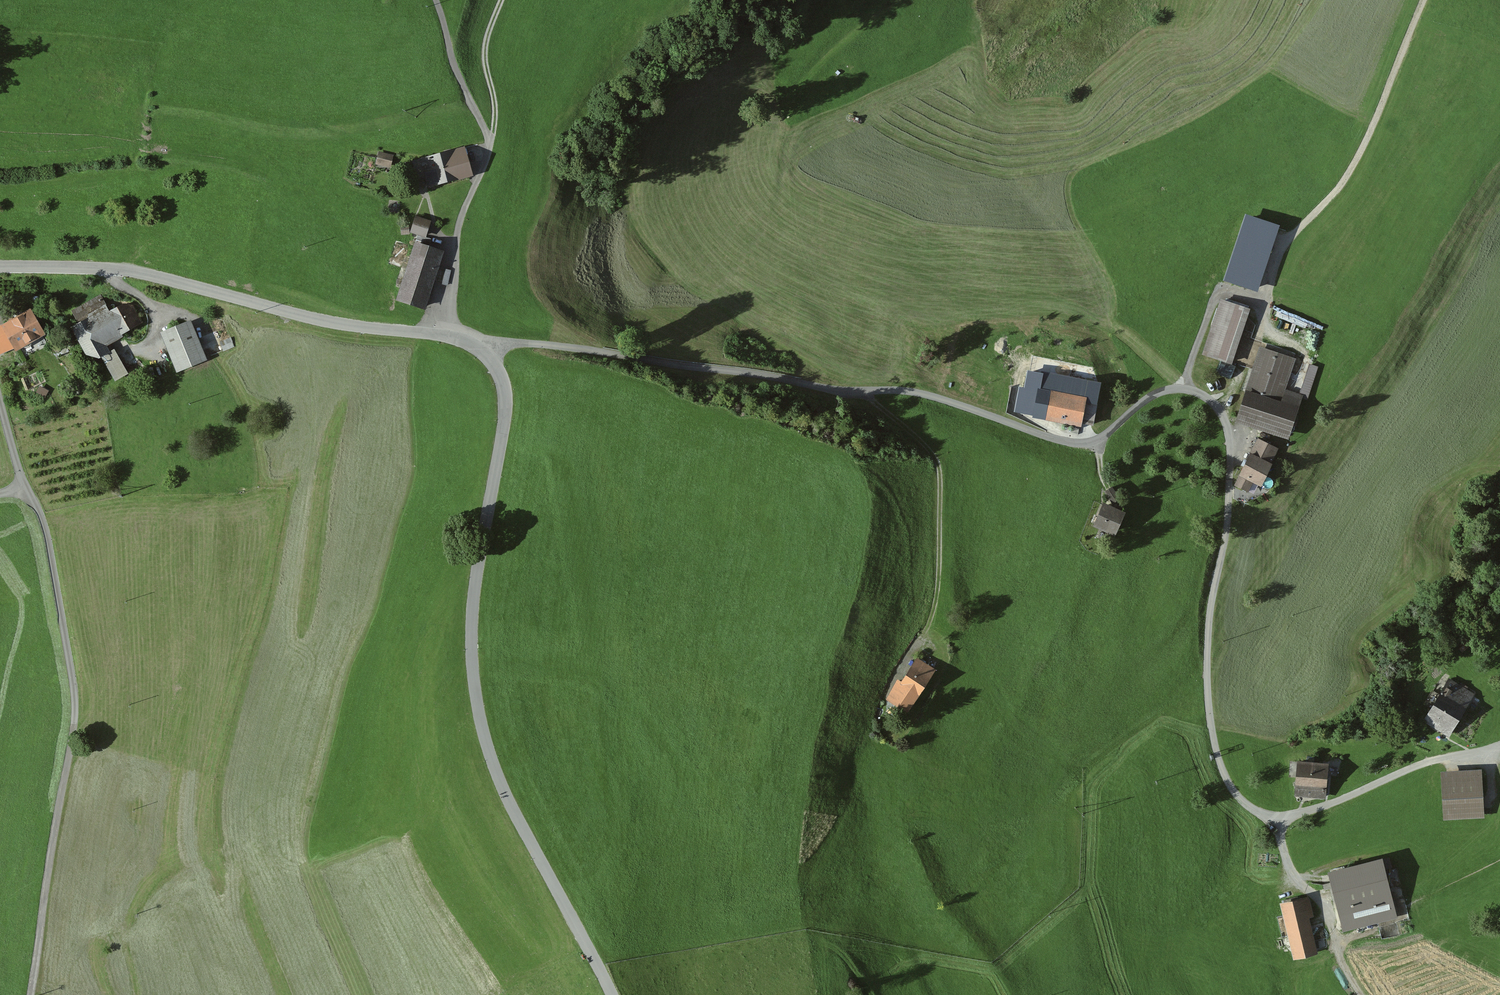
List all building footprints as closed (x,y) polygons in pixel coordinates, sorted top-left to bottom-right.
[(461,149),(416,157),(422,186),(466,177),(461,149)] [(394,156),(376,153),(374,164),(392,167),(394,156)] [(428,223),(412,218),(407,232),(424,237),(428,223)] [(439,253),(410,243),(390,300),(419,310),(439,253)] [(76,325),(67,329),(81,358),(92,362),(100,358),(113,384),(126,377),(113,351),(106,354),(103,348),(118,341),(116,337),(140,325),(129,303),(109,313),(102,299),(71,315),(76,325)] [(1248,311),(1218,301),(1200,355),(1230,365),(1248,311)] [(34,313),(0,329),(12,353),(45,338),(34,313)] [(207,363),(192,323),(161,335),(175,375),(207,363)] [(1292,358),(1260,347),(1244,392),(1242,391),(1232,420),(1284,437),(1296,399),(1303,401),(1315,367),(1304,364),(1294,394),(1281,390),(1292,358)] [(1061,394),(1043,390),(1038,420),(1077,427),(1085,387),(1064,383),(1061,394)] [(1277,450),(1258,440),(1235,485),(1246,491),(1250,483),(1257,486),(1277,450)] [(1113,488),(1105,492),(1111,504),(1119,500),(1113,488)] [(1124,514),(1104,506),(1093,530),(1114,538),(1124,514)] [(930,669),(911,657),(881,703),(900,715),(930,669)] [(1475,695),(1448,677),(1420,720),(1447,737),(1475,695)] [(1327,764),(1293,764),(1294,796),(1327,795),(1327,764)] [(1479,773),(1437,774),(1438,820),(1480,819),(1479,773)] [(1380,859),(1325,872),(1339,930),(1393,917),(1380,859)] [(1307,896),(1278,903),(1291,960),(1315,955),(1307,919),(1312,918),(1307,896)]
